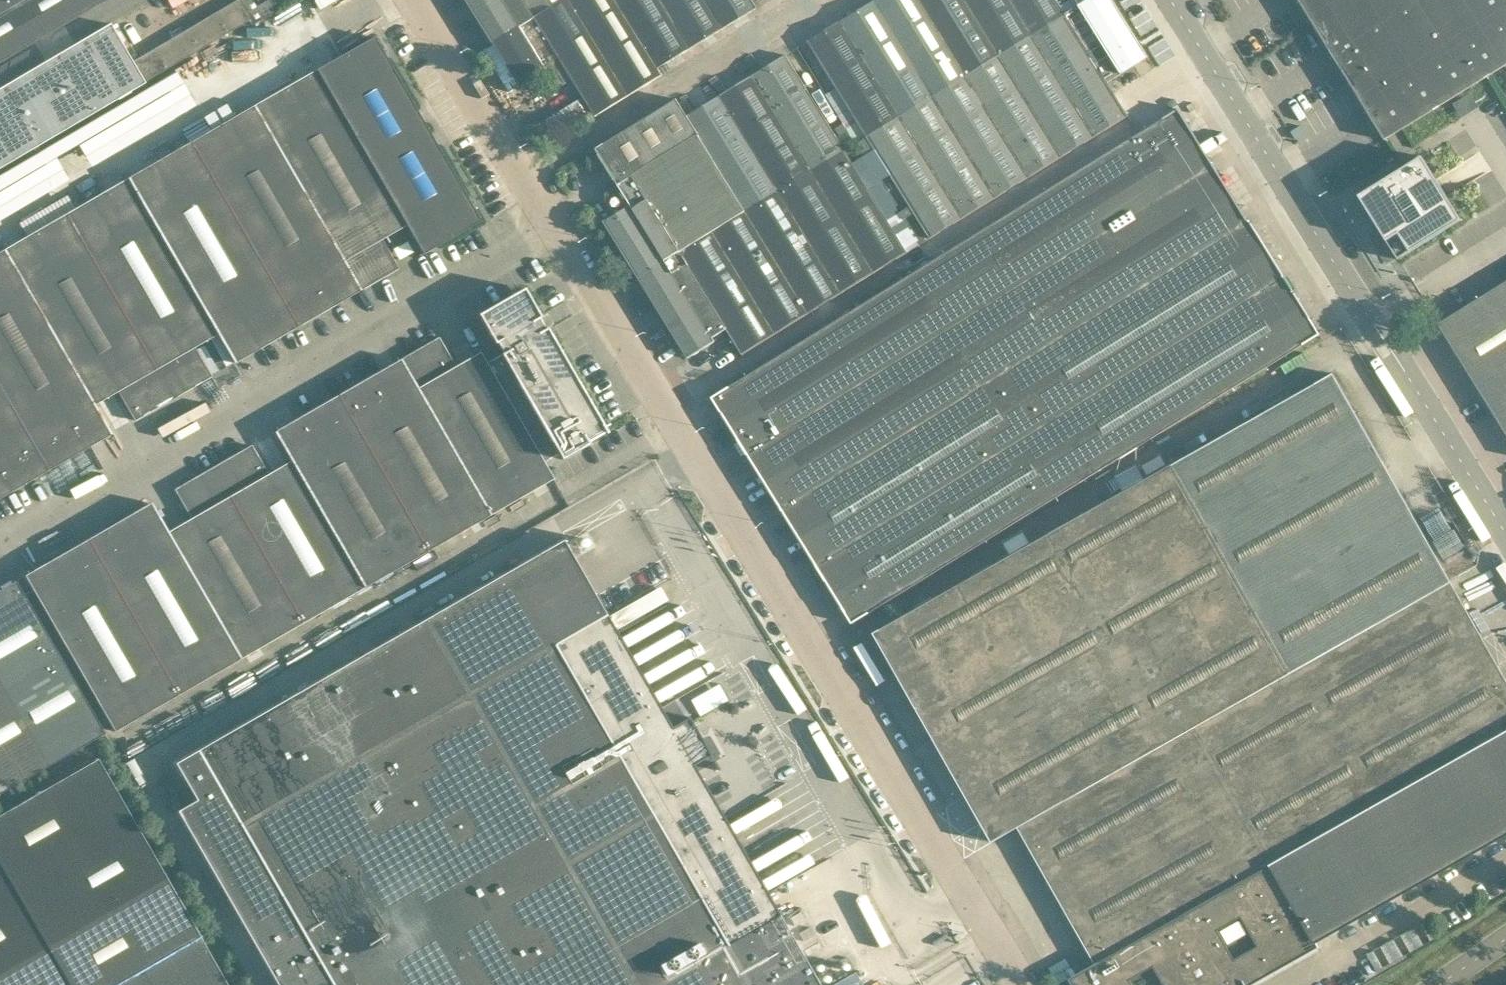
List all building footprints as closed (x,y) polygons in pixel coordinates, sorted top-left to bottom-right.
[(145,83),(145,82),(249,21),(237,0),(236,1),(133,61),(112,27),(111,24),(0,89),(0,168),(145,83)] [(26,46),(87,10),(81,0),(0,0),(0,1),(26,46)] [(87,10),(104,0),(81,0),(87,10)] [(249,21),(252,25),(279,9),(274,0),(267,0),(257,6),(253,0),(236,0),(236,1),(237,0),(249,21)] [(478,16),(481,30),(486,29),(493,40),(520,24),(531,17),(521,0),(468,0),(478,16)] [(531,17),(533,15),(559,0),(521,0),(531,17)] [(533,15),(560,58),(596,116),(630,95),(570,0),(559,0),(533,15)] [(630,95),(663,75),(659,68),(616,0),(570,0),(630,95)] [(663,0),(616,0),(659,68),(691,48),(663,0)] [(691,48),(758,8),(753,0),(663,0),(691,48)] [(900,114),(934,93),(877,0),(875,0),(843,20),(900,114)] [(934,93),(965,74),(920,0),(877,0),(934,93)] [(965,74),(998,54),(965,0),(920,0),(965,74)] [(998,54),(1033,33),(1012,0),(965,0),(998,54)] [(1033,33),(1065,13),(1057,0),(1012,0),(1033,33)] [(1065,13),(1070,21),(1108,83),(1149,57),(1114,0),(1057,0),(1065,13)] [(1388,141),(1505,66),(1505,0),(1300,0),(1388,141)] [(26,46),(0,1),(0,61),(26,46)] [(934,93),(900,114),(867,134),(931,238),(1129,116),(1108,83),(1070,21),(1065,13),(1033,33),(998,54),(965,74),(934,93)] [(531,17),(520,24),(547,66),(560,58),(533,15),(531,17)] [(867,134),(900,114),(843,20),(809,41),(867,134)] [(549,70),(547,66),(520,24),(493,40),(495,44),(485,50),(510,90),(520,84),(522,87),(545,73),(546,75),(549,73),(548,71),(549,70)] [(317,69),(370,162),(428,129),(375,36),(317,69)] [(754,75),(811,170),(812,170),(846,150),(787,55),(754,75)] [(317,69),(255,105),(361,290),(399,268),(382,239),(406,225),(407,225),(370,162),(317,69)] [(723,94),(779,189),(811,170),(754,75),(723,94)] [(688,116),(745,209),(778,189),(779,189),(723,94),(688,116)] [(637,275),(678,250),(712,230),(714,228),(745,209),(688,116),(678,99),(597,149),(632,205),(605,221),(637,275)] [(361,290),(255,105),(192,141),(299,326),(361,290)] [(983,309),(1018,365),(1251,221),(1181,108),(948,252),(983,309)] [(481,221),(428,129),(370,162),(407,225),(406,225),(423,254),(481,221)] [(192,141),(129,178),(219,333),(218,333),(235,363),(299,326),(192,141)] [(846,150),(812,170),(876,272),(909,252),(846,150)] [(1462,220),(1423,156),(1359,195),(1398,259),(1462,220)] [(778,189),(843,293),(876,272),(812,170),(811,170),(779,189),(778,189)] [(67,214),(173,398),(212,376),(195,347),(218,333),(219,333),(129,178),(67,214)] [(745,209),(809,314),(843,293),(778,189),(745,209)] [(776,334),(809,314),(745,209),(714,228),(712,230),(776,334)] [(67,214),(4,250),(95,404),(118,391),(135,420),(173,398),(67,214)] [(1018,365),(1088,478),(1321,334),(1251,221),(1018,365)] [(712,230),(678,250),(727,329),(743,355),(776,334),(712,230)] [(49,469),(112,434),(95,404),(4,250),(0,252),(0,384),(49,469)] [(727,329),(678,250),(637,275),(689,358),(716,341),(714,337),(727,329)] [(983,309),(948,252),(713,397),(748,454),(983,309)] [(1456,313),(1439,324),(1505,433),(1505,283),(1456,313)] [(503,353),(486,362),(544,462),(559,453),(562,459),(589,443),(586,438),(605,427),(524,288),(478,314),(495,343),(497,342),(503,353)] [(748,454),(783,510),(1018,365),(983,309),(748,454)] [(544,462),(486,362),(480,352),(455,366),(439,337),(399,361),(489,516),(553,478),(544,462)] [(427,552),(489,516),(399,361),(337,396),(427,552)] [(1088,478),(1018,365),(783,510),(818,567),(812,571),(820,584),(826,580),(853,623),(1088,478)] [(1044,842),(1031,849),(1096,964),(1273,864),(1316,941),(1327,935),(1505,834),(1505,678),(1334,374),(874,633),(993,842),(1019,827),(1022,834),(1035,826),(1044,842)] [(49,469),(0,384),(0,498),(49,469)] [(366,588),(427,552),(337,396),(275,432),(292,461),(366,588)] [(251,445),(213,467),(304,623),(366,588),(292,461),(268,474),(251,445)] [(168,532),(243,659),(304,623),(213,467),(175,489),(192,518),(168,532)] [(560,474),(556,467),(551,470),(555,477),(560,474)] [(152,502),(89,539),(180,696),(243,659),(168,532),(152,502)] [(180,696),(89,539),(25,575),(35,593),(118,732),(180,696)] [(175,763),(197,800),(178,811),(278,984),(820,984),(779,914),(693,765),(710,754),(688,716),(686,717),(686,718),(671,726),(607,615),(563,539),(198,749),(175,763)] [(0,590),(0,681),(50,768),(106,736),(26,598),(16,581),(0,590)] [(691,649),(643,670),(648,681),(696,660),(691,649)] [(50,768),(0,681),(0,797),(50,768)] [(773,740),(719,772),(741,810),(795,778),(773,740)] [(0,817),(0,984),(226,984),(98,762),(0,817)] [(736,832),(767,815),(762,806),(731,824),(736,832)] [(1022,834),(1031,849),(1044,842),(1035,826),(1022,834)] [(1096,964),(1070,979),(1074,984),(1252,984),(1320,947),(1316,941),(1273,864),(1096,964)] [(857,972),(832,984),(864,984),(857,972)]
